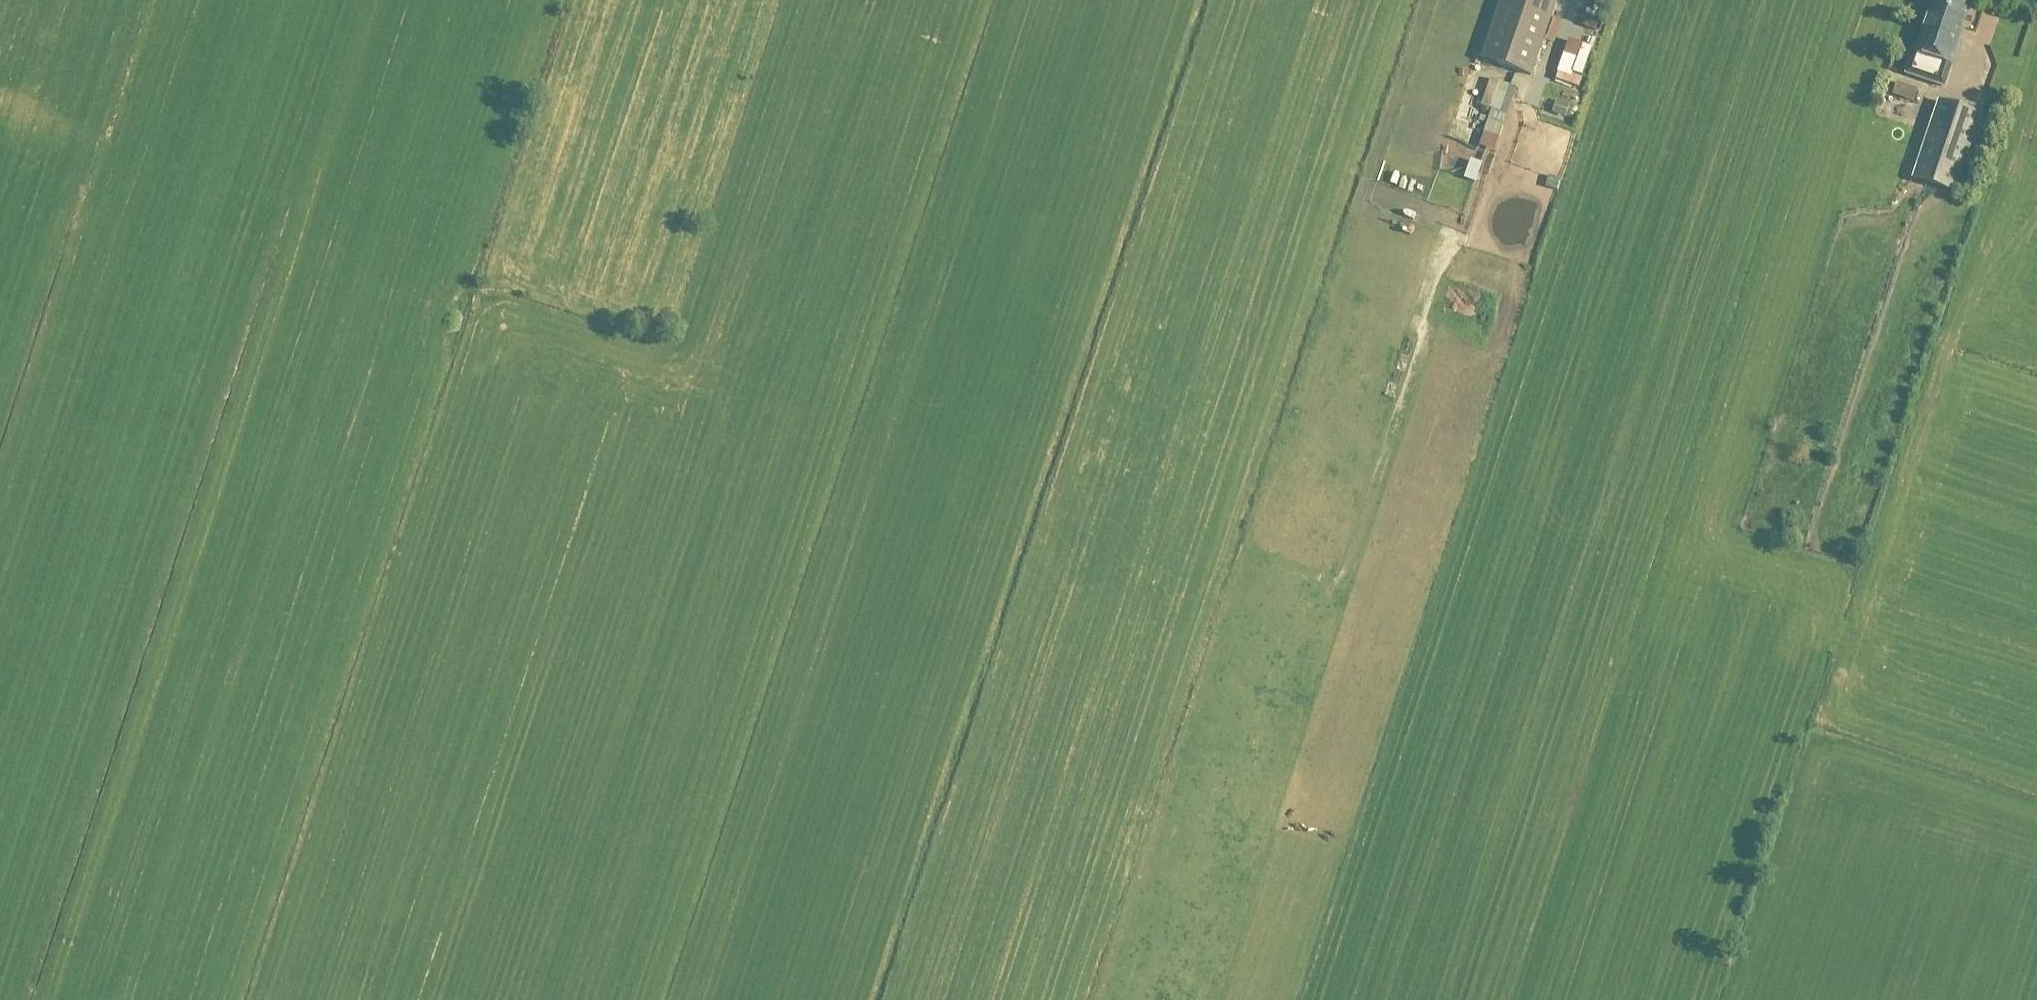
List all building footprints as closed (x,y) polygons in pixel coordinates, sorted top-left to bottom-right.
[(1554,0),(1499,0),(1479,60),(1528,77),(1554,0)] [(1957,38),(1955,37),(1965,8),(1939,0),(1931,0),(1914,54),(1949,65),(1957,38)] [(1463,88),(1480,96),(1486,85),(1469,77),(1463,88)] [(1486,122),(1501,127),(1513,89),(1488,81),(1479,109),(1489,112),(1486,122)] [(1952,193),(1977,117),(1935,103),(1910,180),(1952,193)]
